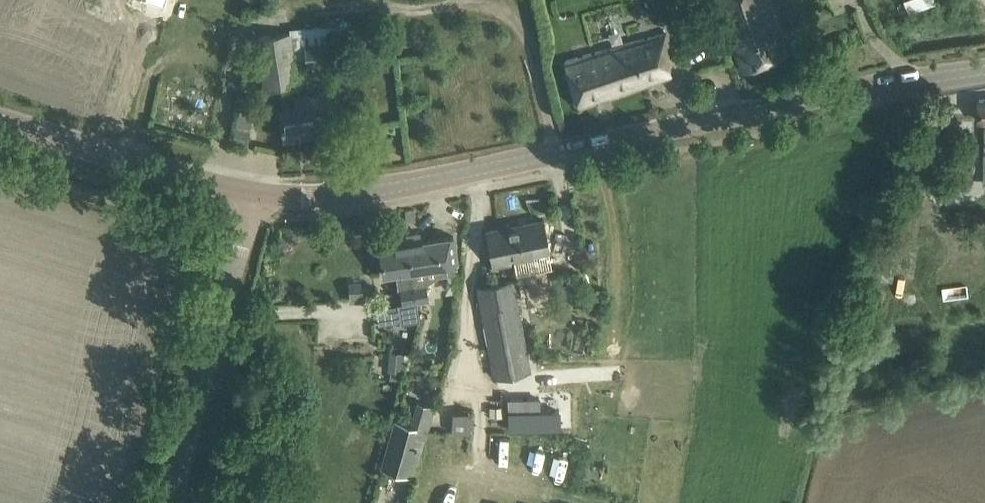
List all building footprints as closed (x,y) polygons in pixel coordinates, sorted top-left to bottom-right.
[(787,53),(769,0),(722,0),(743,70),(787,53)] [(263,88),(297,83),(290,31),(256,36),(263,88)] [(664,55),(672,52),(666,32),(567,60),(580,107),(596,102),(595,97),(606,93),(609,97),(671,76),(664,55)] [(338,62),(336,41),(305,44),(306,64),(338,62)] [(318,132),(316,117),(331,114),(328,91),(294,95),(296,107),(279,109),(283,137),(318,132)] [(247,142),(255,107),(240,104),(232,138),(247,142)] [(513,257),(549,251),(543,220),(487,230),(493,265),(514,261),(513,257)] [(455,263),(457,263),(453,235),(421,240),(420,236),(416,233),(405,234),(406,242),(405,243),(414,300),(416,300),(429,298),(429,297),(426,281),(437,273),(456,270),(455,263)] [(414,300),(405,243),(379,246),(383,274),(396,272),(398,287),(400,287),(403,303),(397,303),(401,325),(420,322),(416,300),(414,300)] [(494,376),(529,368),(513,280),(477,287),(494,376)] [(406,351),(389,352),(390,365),(407,364),(406,351)] [(396,421),(382,467),(415,476),(429,430),(435,406),(417,401),(410,425),(396,421)] [(538,427),(537,402),(509,403),(511,429),(538,427)] [(469,410),(450,411),(451,430),(470,430),(469,410)]
